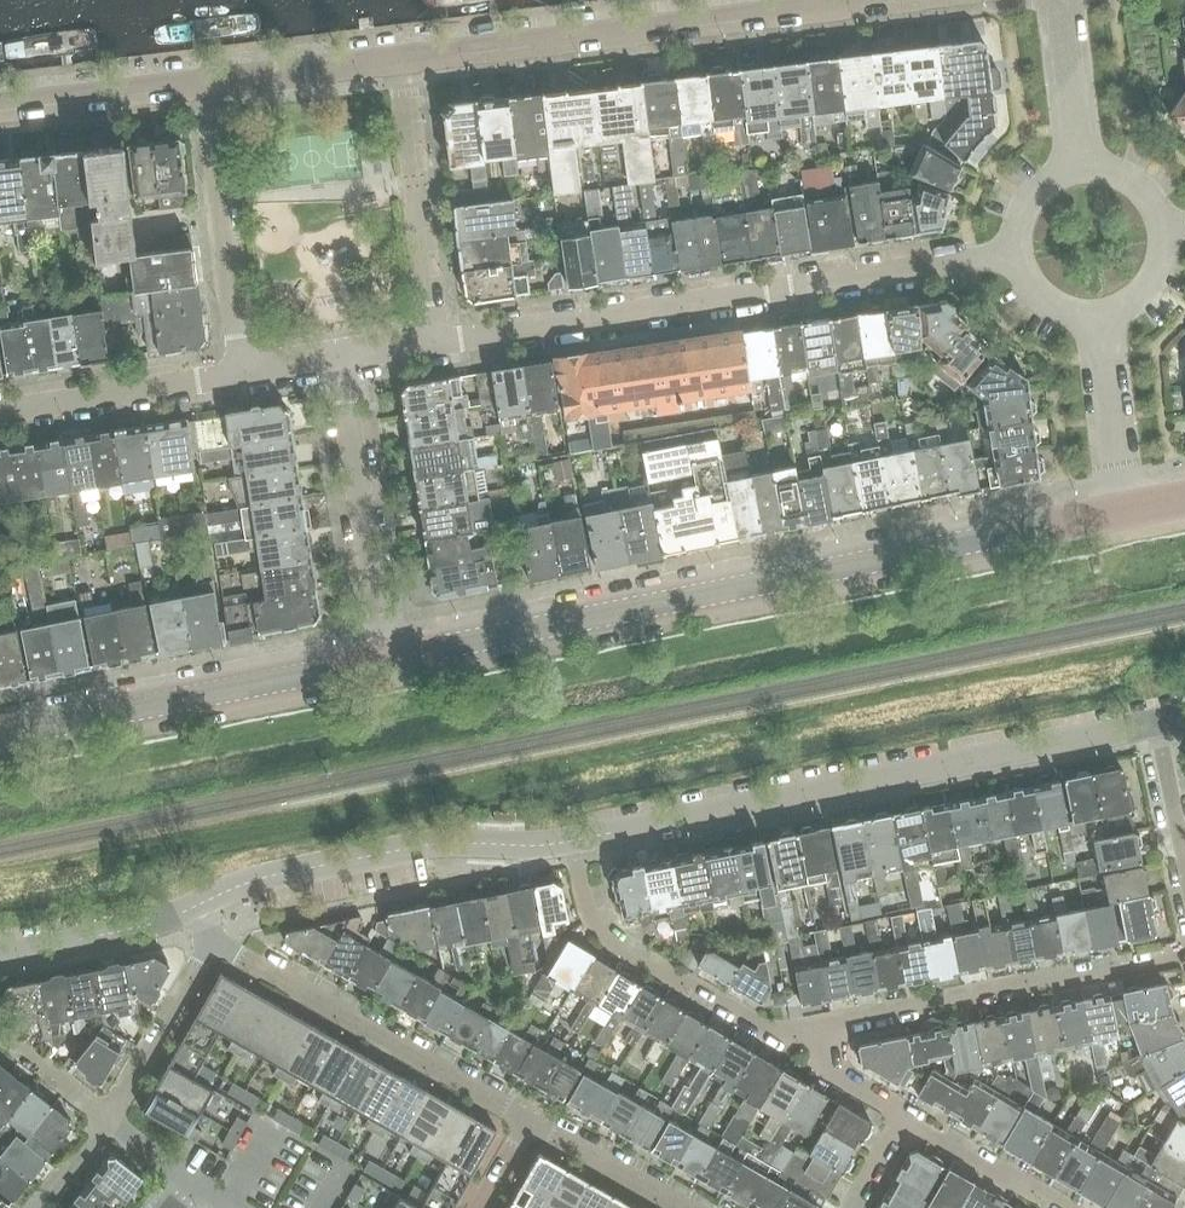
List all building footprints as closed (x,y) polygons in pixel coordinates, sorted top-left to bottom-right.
[(336,2),(339,26),(411,17),(409,0),(352,0),(336,2)] [(440,14),(512,5),(511,0),(438,0),(440,14)] [(224,16),(152,25),(155,49),(227,40),(224,16)] [(123,28),(51,37),(54,61),(126,52),(123,28)] [(945,116),(944,117),(939,123),(951,133),(965,115),(969,115),(966,93),(990,90),(998,88),(1000,85),(998,70),(995,68),(988,69),(985,46),(986,46),(978,40),(977,40),(960,42),(960,43),(953,44),(953,43),(936,45),(945,116)] [(944,117),(945,116),(936,45),(935,45),(935,46),(926,47),(926,46),(923,47),(922,46),(918,43),(917,43),(911,43),(910,44),(907,48),(907,49),(903,49),(905,62),(910,102),(929,100),(932,118),(944,117)] [(870,53),(870,54),(877,105),(910,102),(905,62),(903,50),(894,51),(894,50),(890,51),(890,50),(885,47),(878,47),(874,52),(874,53),(870,53)] [(838,57),(838,58),(844,109),(845,109),(863,107),(865,127),(880,125),(877,105),(870,54),(861,55),(861,54),(858,55),(858,54),(853,51),(846,52),(842,56),(842,57),(838,57)] [(814,124),(833,122),(847,121),(845,109),(844,109),(838,58),(829,59),(828,58),(825,59),(825,58),(820,55),(813,56),(809,60),(809,61),(805,61),(805,62),(813,124),(814,124)] [(799,126),(800,135),(801,144),(805,147),(816,146),(816,144),(815,133),(814,124),(813,124),(805,62),(796,63),(796,62),(793,63),(787,58),(780,59),(775,65),(772,65),(773,66),(780,128),(781,128),(799,126)] [(768,139),(782,137),(781,128),(780,128),(773,66),(763,68),(763,66),(760,67),(759,66),(755,63),(748,64),(744,68),(744,69),(740,69),(747,132),(748,132),(767,130),(768,139)] [(749,143),(748,132),(747,132),(740,69),(738,69),(738,71),(730,72),(730,70),(725,71),(721,66),(713,67),(710,73),(707,73),(715,132),(733,130),(734,145),(749,143)] [(682,136),(701,134),(702,143),(716,141),(715,132),(707,73),(706,73),(706,75),(698,76),(698,74),(693,75),(689,70),(680,71),(678,76),(674,77),(674,79),(682,136)] [(687,174),(687,173),(682,136),(674,79),(666,80),(665,78),(661,79),(657,74),(649,75),(646,81),(642,81),(649,138),(669,136),(673,175),(673,176),(675,175),(675,176),(687,174)] [(655,179),(655,178),(649,138),(642,81),(639,81),(639,82),(619,84),(616,84),(616,86),(592,89),(604,185),(638,181),(649,180),(655,179)] [(583,188),(599,186),(604,185),(592,89),(567,91),(567,90),(564,90),(564,91),(544,93),(541,93),(541,95),(550,169),(553,192),(583,188)] [(943,142),(963,160),(965,158),(970,151),(972,148),(983,137),(982,136),(986,132),(987,133),(991,129),(991,128),(995,125),(993,111),(994,111),(992,93),(991,94),(990,90),(966,93),(969,115),(965,115),(951,133),(939,123),(931,131),(932,131),(926,144),(938,151),(943,142)] [(1169,114),(1184,128),(1184,91),(1169,114)] [(508,98),(497,99),(496,99),(496,98),(491,94),(482,95),(478,100),(478,101),(476,101),(483,158),(501,156),(503,174),(516,173),(514,158),(516,158),(508,98)] [(537,170),(550,169),(541,95),(531,96),(531,94),(508,97),(508,98),(516,158),(536,156),(537,170)] [(485,178),(483,158),(476,101),(477,100),(449,104),(448,103),(442,110),(443,111),(450,165),(470,163),(473,189),(453,191),(455,205),(489,201),(487,178),(485,178)] [(359,125),(267,139),(274,184),(366,169),(359,125)] [(892,130),(881,131),(883,148),(894,147),(892,130)] [(162,141),(152,142),(158,195),(159,202),(160,209),(187,206),(185,191),(185,187),(185,185),(181,155),(184,152),(185,152),(184,143),(183,143),(179,141),(179,139),(176,139),(172,136),(164,137),(162,141)] [(130,157),(134,197),(158,195),(152,142),(150,143),(146,139),(138,140),(136,144),(128,145),(128,146),(130,157)] [(959,177),(957,173),(961,164),(938,151),(926,144),(921,142),(913,162),(909,173),(949,188),(950,185),(955,184),(959,177)] [(827,143),(816,144),(816,146),(817,157),(828,156),(827,143)] [(135,202),(134,197),(130,157),(128,146),(123,147),(123,146),(82,151),(89,201),(96,201),(97,202),(97,204),(98,216),(91,217),(95,259),(123,256),(141,253),(139,239),(135,202)] [(58,202),(51,154),(38,156),(38,155),(34,151),(25,153),(21,157),(22,158),(20,158),(25,202),(27,217),(28,217),(30,231),(62,227),(59,204),(58,204),(58,202)] [(63,153),(51,154),(58,202),(58,204),(59,204),(62,227),(62,231),(91,228),(88,205),(97,204),(97,202),(96,201),(89,201),(82,151),(63,153)] [(13,219),(15,233),(17,233),(20,252),(31,250),(28,231),(30,231),(28,217),(27,217),(25,202),(20,158),(0,161),(0,220),(13,219)] [(846,202),(851,230),(853,242),(858,241),(867,240),(867,239),(869,239),(873,241),(881,240),(883,237),(886,236),(876,181),(860,183),(857,165),(840,167),(842,177),(843,186),(845,193),(846,202)] [(781,253),(773,208),(756,210),(754,195),(759,194),(755,170),(738,173),(739,183),(744,213),(749,246),(751,258),(760,257),(760,256),(778,253),(778,254),(781,253)] [(891,189),(888,171),(875,172),(876,181),(886,236),(886,237),(896,235),(898,234),(901,236),(901,237),(909,235),(912,232),(915,232),(910,202),(909,196),(908,186),(891,189)] [(709,172),(689,175),(691,190),(701,188),(712,186),(709,172)] [(671,216),(672,220),(671,220),(680,269),(701,265),(694,217),(682,219),(679,202),(675,176),(675,175),(673,176),(673,175),(664,177),(669,202),(671,216)] [(842,177),(833,178),(836,194),(845,193),(843,186),(842,177)] [(833,178),(803,183),(805,199),(811,198),(836,194),(833,178)] [(671,220),(672,220),(671,216),(655,219),(652,202),(650,186),(649,180),(638,181),(641,202),(644,220),(653,273),(680,269),(671,220)] [(948,193),(918,181),(915,196),(909,196),(910,202),(915,232),(917,232),(917,231),(938,228),(940,229),(941,225),(942,225),(944,214),(944,212),(948,210),(949,210),(951,201),(950,201),(947,197),(948,193)] [(742,259),(751,258),(749,246),(744,213),(739,183),(728,185),(732,214),(717,217),(716,217),(723,262),(723,263),(724,262),(742,259)] [(583,188),(588,220),(603,217),(599,186),(583,188)] [(717,217),(712,188),(707,188),(708,196),(703,197),(703,202),(706,215),(694,217),(701,265),(723,262),(716,217),(717,217)] [(851,230),(846,202),(845,193),(836,194),(811,198),(805,199),(802,199),(810,248),(853,242),(851,230)] [(773,208),(781,253),(790,252),(810,248),(802,199),(802,195),(772,200),(773,208)] [(513,198),(489,201),(455,205),(457,227),(458,238),(516,231),(513,202),(513,198)] [(616,211),(618,225),(626,277),(652,273),(653,273),(644,220),(630,222),(628,209),(616,211)] [(552,217),(534,220),(535,228),(553,226),(552,217)] [(568,286),(597,281),(598,281),(590,230),(589,223),(570,226),(569,220),(558,222),(568,286)] [(598,281),(626,277),(618,225),(590,230),(598,281)] [(516,231),(458,238),(459,249),(460,249),(460,251),(458,253),(459,266),(462,267),(462,270),(521,262),(519,242),(526,242),(525,230),(516,231)] [(190,232),(160,236),(162,251),(180,248),(192,247),(190,232)] [(196,283),(193,259),(194,259),(192,247),(180,248),(162,251),(141,253),(123,256),(128,292),(140,290),(196,283)] [(524,293),(523,281),(523,277),(536,275),(534,260),(521,262),(462,270),(463,281),(464,281),(465,295),(465,296),(473,302),(473,301),(514,295),(514,294),(524,293)] [(548,288),(548,289),(554,288),(563,287),(561,271),(554,272),(547,283),(548,288)] [(140,290),(146,332),(146,339),(148,351),(158,350),(158,351),(197,345),(204,336),(202,323),(201,324),(196,283),(140,290)] [(100,295),(102,309),(104,325),(135,322),(136,333),(146,332),(140,290),(128,292),(100,295)] [(90,361),(108,358),(106,346),(104,325),(102,309),(96,310),(94,297),(71,300),(73,313),(79,351),(81,363),(81,364),(90,362),(90,361)] [(923,350),(936,361),(965,328),(968,325),(967,324),(967,318),(967,317),(960,311),(960,312),(954,312),(953,311),(954,310),(955,310),(954,305),(954,304),(945,300),(939,301),(939,302),(917,305),(920,323),(921,339),(927,345),(923,350)] [(887,309),(895,358),(919,354),(921,339),(920,323),(917,305),(917,304),(907,306),(887,309)] [(24,321),(12,323),(9,305),(0,306),(0,330),(7,374),(31,370),(24,321)] [(56,367),(48,318),(33,320),(31,307),(22,308),(24,321),(31,370),(56,367)] [(884,364),(895,362),(887,309),(885,309),(885,310),(882,310),(879,307),(872,308),(871,312),(866,312),(858,313),(866,364),(870,383),(880,381),(877,363),(881,363),(884,364)] [(829,318),(838,372),(844,403),(856,401),(850,367),(866,364),(858,313),(858,314),(857,314),(857,313),(856,314),(853,314),(850,311),(843,312),(841,316),(839,317),(839,316),(837,317),(831,318),(829,318)] [(81,363),(79,351),(73,313),(48,317),(48,318),(56,367),(81,363)] [(800,323),(807,369),(808,377),(838,372),(829,318),(808,322),(808,321),(800,323)] [(779,326),(771,327),(781,394),(784,408),(796,406),(790,372),(807,369),(800,323),(779,327),(779,326)] [(762,329),(742,332),(750,379),(766,376),(771,410),(784,408),(781,394),(771,327),(762,329)] [(941,378),(955,390),(962,381),(980,360),(988,350),(987,350),(987,349),(986,348),(986,342),(979,336),(973,337),(972,336),(973,335),(965,328),(936,361),(930,374),(937,377),(941,378)] [(590,356),(592,368),(598,409),(606,408),(616,406),(655,400),(657,414),(680,410),(678,397),(751,385),(750,379),(742,332),(740,333),(720,336),(718,336),(699,339),(696,339),(696,340),(677,343),(675,343),(655,346),(653,346),(652,347),(635,349),(634,349),(631,350),(612,353),(610,353),(596,355),(590,356)] [(980,360),(962,381),(967,385),(985,364),(993,355),(988,350),(980,360)] [(982,398),(982,397),(1028,389),(1026,378),(1026,379),(1009,366),(1009,359),(1003,355),(996,356),(994,355),(994,356),(993,355),(985,364),(967,385),(982,398)] [(590,356),(556,361),(564,414),(587,411),(588,418),(593,451),(612,447),(612,446),(607,415),(606,408),(598,409),(592,368),(590,356)] [(560,419),(559,409),(551,362),(521,367),(532,437),(545,435),(543,422),(560,419)] [(496,404),(500,424),(501,434),(517,431),(518,439),(532,437),(521,367),(491,372),(496,404)] [(491,372),(476,374),(478,386),(481,406),(496,404),(491,372)] [(462,396),(459,377),(449,378),(444,379),(444,378),(430,380),(431,381),(408,385),(408,384),(402,392),(404,406),(405,417),(463,408),(469,407),(467,395),(462,396)] [(911,377),(897,379),(898,394),(907,393),(911,377)] [(984,409),(976,410),(979,427),(979,428),(988,426),(1031,418),(1031,415),(1035,411),(1036,411),(1035,402),(1034,402),(1029,399),(1028,389),(982,397),(982,398),(984,409)] [(821,393),(811,395),(813,410),(823,408),(821,393)] [(982,398),(974,403),(976,410),(984,409),(982,398)] [(225,416),(187,422),(192,453),(196,452),(292,435),(289,412),(288,411),(280,404),(279,405),(263,407),(247,409),(247,410),(225,413),(225,416)] [(408,437),(410,447),(468,438),(468,439),(474,438),(472,426),(467,427),(463,408),(405,417),(406,417),(409,437),(408,437)] [(755,410),(623,431),(625,443),(640,441),(716,429),(757,423),(755,410)] [(762,420),(765,434),(788,429),(785,415),(762,420)] [(1031,418),(988,426),(994,456),(1035,448),(1035,445),(1039,440),(1040,440),(1039,432),(1038,432),(1032,429),(1031,418)] [(192,453),(187,422),(186,419),(166,423),(166,422),(145,425),(145,426),(153,476),(194,470),(192,453)] [(920,498),(908,438),(890,441),(886,421),(874,424),(878,446),(890,504),(900,502),(900,501),(902,501),(906,504),(914,502),(918,498),(920,497),(920,498)] [(979,489),(975,470),(972,459),(969,442),(968,439),(950,442),(946,422),(935,425),(937,434),(940,444),(949,491),(957,489),(958,493),(979,489)] [(501,434),(500,424),(485,426),(486,436),(501,434)] [(123,482),(124,492),(135,490),(155,487),(153,476),(145,426),(125,429),(125,428),(114,430),(123,482)] [(827,428),(815,430),(817,440),(819,449),(829,447),(831,446),(827,428)] [(718,438),(716,429),(640,441),(641,452),(648,482),(687,474),(693,473),(696,483),(689,485),(701,545),(717,541),(719,541),(737,537),(721,455),(718,438)] [(123,482),(114,430),(113,430),(113,431),(96,434),(96,433),(89,434),(97,486),(123,482)] [(815,430),(808,432),(810,441),(817,440),(815,430)] [(906,433),(908,438),(920,498),(929,496),(929,495),(931,495),(936,498),(943,496),(947,492),(950,491),(949,491),(940,444),(937,434),(919,437),(918,430),(906,433)] [(78,526),(88,524),(89,524),(84,489),(97,486),(89,434),(88,434),(88,435),(71,438),(71,437),(64,438),(72,490),(78,526)] [(292,435),(196,452),(197,463),(243,456),(246,475),(296,466),(297,466),(294,446),(293,446),(292,435)] [(72,490),(64,438),(63,438),(63,439),(46,442),(46,441),(38,442),(47,495),(49,511),(59,510),(57,493),(72,490)] [(413,467),(415,478),(483,467),(498,465),(496,454),(477,458),(477,457),(472,458),(468,439),(468,438),(410,447),(410,448),(411,448),(414,467),(413,467)] [(819,449),(817,440),(810,441),(804,442),(809,469),(796,471),(807,524),(826,520),(825,516),(832,515),(819,449)] [(47,495),(38,442),(37,442),(38,443),(21,445),(20,445),(13,446),(22,498),(21,499),(23,515),(34,514),(31,497),(47,495)] [(546,442),(534,444),(534,446),(536,455),(548,453),(546,442)] [(859,442),(848,444),(849,450),(861,509),(871,508),(871,507),(872,507),(877,509),(877,510),(885,508),(888,504),(890,503),(890,504),(878,446),(860,449),(859,442)] [(21,499),(22,498),(13,446),(12,446),(12,447),(0,449),(0,502),(21,499)] [(536,455),(534,446),(517,449),(519,463),(537,460),(536,457),(536,455)] [(861,509),(849,450),(831,454),(829,447),(819,449),(832,515),(842,513),(843,513),(848,515),(848,516),(856,514),(859,509),(861,509)] [(972,459),(975,470),(987,468),(988,474),(991,486),(999,484),(999,485),(1039,477),(1038,474),(1043,470),(1042,461),(1042,462),(1036,458),(1035,448),(994,456),(984,458),(984,457),(972,459)] [(738,537),(761,533),(749,475),(744,450),(721,455),(737,537),(738,537)] [(557,481),(573,478),(569,459),(553,462),(557,481)] [(301,497),(296,466),(246,475),(228,477),(230,489),(238,507),(301,497)] [(807,524),(796,471),(795,466),(772,471),(784,528),(807,524)] [(478,499),(488,498),(487,495),(483,467),(415,478),(418,498),(420,508),(478,499)] [(772,471),(749,475),(761,533),(784,528),(772,471)] [(650,492),(662,553),(684,549),(684,548),(701,545),(689,485),(681,486),(683,495),(673,496),(672,488),(650,492)] [(638,558),(662,553),(650,492),(650,491),(629,495),(627,486),(614,489),(628,559),(638,557),(638,558)] [(604,500),(583,504),(595,566),(619,562),(619,561),(628,559),(614,489),(602,491),(604,500)] [(590,567),(576,494),(564,496),(568,519),(550,522),(549,522),(559,573),(560,574),(580,570),(580,569),(590,567)] [(229,510),(209,513),(211,524),(231,521),(243,519),(246,539),(249,538),(306,528),(303,508),(301,497),(250,506),(243,507),(229,510)] [(478,499),(420,508),(420,509),(420,508),(423,528),(424,539),(425,540),(467,533),(482,530),(483,530),(493,528),(488,498),(478,499)] [(539,503),(537,515),(547,513),(545,501),(539,503)] [(0,508),(0,519),(9,518),(8,507),(0,508)] [(204,512),(158,518),(160,537),(207,531),(204,512)] [(519,528),(523,550),(527,567),(529,579),(529,580),(550,576),(550,575),(559,573),(549,522),(550,522),(548,513),(547,513),(537,515),(536,515),(534,512),(517,515),(519,528)] [(143,526),(130,528),(132,543),(146,541),(143,526)] [(246,539),(214,544),(216,556),(250,550),(257,549),(259,568),(311,559),(306,528),(249,538),(246,539)] [(120,533),(104,536),(106,549),(122,546),(120,533)] [(467,533),(425,540),(424,540),(429,569),(491,557),(489,544),(470,548),(467,533)] [(140,567),(153,565),(148,541),(136,543),(140,567)] [(529,579),(527,567),(523,550),(511,552),(514,570),(516,582),(529,579)] [(137,567),(135,554),(126,556),(129,569),(137,567)] [(212,555),(201,557),(204,576),(207,576),(209,581),(197,584),(196,583),(179,586),(191,647),(211,643),(222,641),(221,641),(226,640),(222,620),(218,621),(212,581),(216,580),(212,555)] [(488,587),(497,586),(495,574),(492,557),(491,557),(429,569),(433,591),(441,597),(442,597),(487,588),(488,588),(488,587)] [(262,585),(264,599),(315,590),(315,589),(316,589),(313,569),(312,569),(311,559),(259,568),(260,571),(241,574),(243,588),(262,585)] [(30,674),(31,680),(53,675),(59,674),(60,674),(49,616),(46,606),(37,562),(23,564),(34,619),(20,622),(22,629),(21,629),(30,674)] [(502,584),(516,581),(513,568),(505,570),(500,576),(502,584)] [(141,581),(129,584),(132,598),(131,598),(132,606),(115,609),(125,661),(145,657),(145,656),(155,654),(154,648),(153,642),(145,604),(141,581)] [(191,647),(179,586),(176,587),(178,597),(150,603),(159,653),(170,651),(170,652),(191,647)] [(248,602),(224,605),(229,639),(244,637),(259,634),(282,629),(282,630),(298,626),(313,623),(314,623),(320,614),(319,614),(315,590),(264,599),(248,602)] [(125,661),(115,609),(114,602),(94,606),(91,591),(79,594),(91,655),(94,667),(104,664),(104,665),(125,661)] [(235,594),(223,596),(224,605),(248,602),(246,592),(240,593),(235,594)] [(75,600),(46,606),(49,616),(60,674),(79,670),(89,668),(88,663),(87,656),(75,600)] [(26,681),(16,629),(0,633),(0,686),(3,685),(26,681)] [(1101,816),(1118,813),(1130,810),(1130,809),(1133,804),(1132,797),(1127,795),(1122,768),(1119,769),(1114,765),(1107,767),(1104,772),(1093,774),(1101,816)] [(1073,821),(1084,819),(1101,816),(1093,774),(1091,775),(1086,771),(1079,773),(1076,778),(1065,780),(1067,792),(1073,821)] [(1051,783),(1033,786),(1042,828),(1043,828),(1058,825),(1066,863),(1076,862),(1059,780),(1050,782),(1051,783)] [(1042,828),(1033,786),(1006,792),(1015,833),(1031,830),(1036,852),(1035,852),(1039,873),(1050,870),(1046,850),(1047,849),(1043,828),(1042,828)] [(979,797),(987,839),(1003,836),(1010,871),(1022,869),(1015,833),(1006,792),(979,797)] [(973,868),(968,843),(987,839),(979,797),(948,803),(956,845),(959,858),(962,870),(973,868)] [(922,809),(921,809),(933,864),(938,888),(948,885),(944,861),(959,858),(956,845),(948,803),(931,807),(930,806),(922,808),(922,809)] [(923,905),(915,867),(933,864),(921,809),(918,809),(914,807),(907,808),(904,812),(902,813),(902,812),(891,814),(891,815),(902,870),(903,870),(911,907),(923,905)] [(493,817),(493,819),(515,820),(515,818),(515,812),(493,811),(493,817)] [(888,895),(883,873),(902,870),(891,815),(888,816),(884,813),(877,814),(875,818),(873,819),(873,818),(861,820),(862,821),(873,876),(873,875),(877,897),(888,895)] [(861,918),(854,879),(873,876),(862,821),(859,821),(854,818),(848,820),(846,824),(843,825),(842,824),(832,826),(851,920),(861,918)] [(827,827),(816,829),(816,830),(814,830),(810,826),(803,828),(800,833),(798,834),(807,884),(825,881),(830,906),(843,903),(840,892),(827,827)] [(807,884),(798,834),(797,833),(794,834),(790,831),(783,833),(780,837),(776,838),(777,838),(767,841),(770,853),(777,890),(788,888),(807,884)] [(1079,878),(1090,876),(1100,874),(1099,869),(1140,861),(1138,849),(1141,844),(1140,837),(1135,834),(1134,831),(1093,840),(1097,858),(1076,862),(1079,878)] [(732,846),(743,901),(760,898),(765,923),(771,922),(776,945),(788,942),(787,937),(781,908),(777,890),(773,890),(762,840),(751,842),(751,843),(748,844),(744,841),(738,842),(736,846),(733,847),(732,846)] [(702,852),(713,907),(743,901),(732,846),(721,848),(721,849),(719,850),(715,847),(708,848),(706,852),(703,853),(702,852)] [(683,913),(713,907),(702,852),(691,854),(691,855),(689,855),(685,853),(678,854),(676,858),(673,859),(672,858),(683,913)] [(642,864),(653,919),(671,916),(672,922),(673,922),(675,930),(686,928),(683,913),(672,858),(661,860),(661,861),(659,862),(655,859),(648,860),(646,865),(643,865),(642,864)] [(653,919),(642,864),(631,866),(631,867),(618,870),(617,868),(612,868),(608,874),(609,879),(612,878),(613,882),(612,882),(613,889),(614,888),(616,899),(614,902),(616,909),(619,911),(621,911),(624,921),(629,924),(647,921),(648,925),(644,925),(645,931),(650,935),(651,934),(656,934),(653,919)] [(1119,899),(1136,895),(1147,893),(1145,882),(1149,878),(1147,872),(1142,869),(1141,865),(1129,868),(1103,874),(1109,901),(1119,899)] [(534,887),(541,929),(542,934),(545,949),(549,965),(556,952),(553,936),(550,937),(549,932),(554,931),(555,933),(562,931),(565,926),(564,919),(566,919),(565,915),(568,913),(567,907),(563,906),(562,897),(563,897),(562,891),(561,891),(560,888),(563,884),(555,879),(553,883),(534,887)] [(1092,947),(1084,909),(1066,913),(1060,883),(1049,884),(1055,915),(1063,952),(1075,950),(1079,953),(1086,952),(1089,948),(1092,947)] [(541,929),(534,887),(532,887),(528,884),(521,885),(519,890),(508,892),(522,962),(535,960),(529,931),(541,929)] [(788,888),(777,890),(781,908),(791,906),(788,888)] [(1039,918),(1032,888),(1023,890),(1029,920),(1037,958),(1063,952),(1055,915),(1039,918)] [(1084,909),(1092,947),(1096,946),(1099,949),(1106,948),(1107,944),(1118,941),(1111,903),(1103,904),(1102,897),(1089,888),(1081,890),(1084,909)] [(513,968),(523,966),(522,962),(508,892),(498,894),(494,891),(487,892),(485,897),(483,897),(493,947),(508,944),(513,968)] [(1011,963),(1037,958),(1029,920),(1014,923),(1009,893),(998,895),(1004,925),(1011,963)] [(1148,893),(1147,893),(1136,895),(1119,899),(1125,928),(1127,940),(1155,934),(1151,914),(1152,913),(1151,910),(1155,906),(1154,899),(1149,897),(1148,893)] [(456,902),(468,960),(479,958),(475,941),(490,939),(491,947),(493,947),(483,897),(479,898),(475,894),(469,895),(466,900),(456,902)] [(1011,963),(1004,925),(990,928),(983,898),(972,900),(978,930),(986,968),(1011,963)] [(468,960),(456,902),(446,905),(442,901),(436,902),(434,907),(430,908),(438,945),(439,949),(451,946),(456,971),(469,968),(468,960)] [(952,935),(960,973),(986,968),(978,930),(962,933),(957,903),(947,905),(952,935)] [(388,919),(386,920),(388,926),(389,926),(391,935),(399,934),(400,940),(414,937),(417,949),(438,945),(430,908),(430,905),(426,906),(423,904),(416,905),(413,909),(387,914),(388,919)] [(791,906),(781,908),(787,937),(797,935),(791,906)] [(931,908),(916,911),(922,941),(930,979),(960,973),(952,935),(937,938),(931,908)] [(891,917),(892,926),(896,946),(904,984),(930,979),(922,941),(907,944),(903,923),(902,915),(891,917)] [(343,932),(324,964),(348,977),(370,938),(358,930),(362,923),(362,922),(361,917),(349,919),(342,932),(343,932)] [(285,942),(324,964),(343,932),(342,932),(349,919),(325,924),(325,923),(314,926),(314,927),(287,932),(285,942)] [(867,932),(871,951),(879,989),(904,984),(896,946),(883,949),(879,930),(877,920),(865,922),(867,932)] [(879,989),(871,951),(856,954),(851,925),(840,927),(845,956),(853,994),(879,989)] [(686,928),(675,930),(677,941),(684,940),(686,928)] [(820,961),(828,1000),(853,994),(845,956),(833,958),(827,928),(813,931),(816,944),(819,961),(820,961)] [(370,938),(348,977),(371,991),(389,959),(398,943),(388,938),(389,938),(376,930),(371,939),(370,938)] [(797,935),(787,937),(788,942),(802,1005),(803,1005),(828,1000),(820,961),(819,961),(816,944),(803,946),(800,935),(797,935)] [(567,940),(561,950),(546,976),(542,974),(531,993),(545,1001),(556,982),(571,992),(592,956),(593,955),(590,953),(589,948),(583,945),(578,946),(567,940)] [(742,962),(732,956),(735,949),(734,943),(706,948),(704,953),(701,958),(698,963),(716,974),(717,979),(723,982),(728,981),(730,983),(742,962)] [(683,959),(681,963),(693,970),(698,963),(701,958),(688,951),(683,959)] [(145,1011),(149,1001),(150,1000),(153,998),(154,999),(158,991),(158,990),(158,986),(169,966),(167,965),(167,960),(167,959),(159,955),(154,957),(152,956),(150,959),(123,965),(133,1013),(141,1011),(145,1011)] [(579,1035),(597,1005),(617,971),(606,965),(605,960),(599,956),(594,958),(592,956),(571,992),(587,1001),(570,1030),(579,1035)] [(398,1006),(417,974),(412,972),(393,961),(389,959),(371,991),(398,1006)] [(535,960),(522,962),(523,966),(525,974),(537,971),(535,960)] [(742,962),(730,983),(732,984),(733,988),(739,992),(743,991),(762,1002),(771,987),(766,960),(759,961),(754,969),(742,962)] [(119,1021),(118,1020),(117,1016),(133,1013),(123,965),(122,965),(118,963),(109,965),(106,968),(95,970),(100,994),(98,995),(101,1012),(104,1026),(113,1032),(119,1021)] [(78,973),(67,976),(72,1000),(70,1001),(74,1017),(77,1033),(81,1033),(82,1038),(88,1037),(83,1015),(101,1012),(98,995),(100,994),(95,970),(94,970),(90,969),(90,968),(81,970),(81,971),(78,973)] [(422,1020),(439,990),(448,973),(438,968),(431,982),(417,974),(398,1006),(422,1020)] [(619,973),(617,971),(597,1005),(610,1013),(594,1041),(604,1047),(620,1019),(639,985),(632,980),(631,975),(624,971),(619,973)] [(220,1033),(219,1032),(245,987),(221,973),(181,1042),(207,1057),(220,1033)] [(47,1005),(56,1047),(58,1048),(60,1045),(60,1042),(64,1039),(60,1020),(74,1017),(70,1001),(72,1000),(67,976),(66,976),(62,975),(62,974),(53,976),(50,979),(39,981),(44,1006),(47,1005)] [(462,1003),(464,1004),(473,987),(463,981),(454,976),(450,982),(459,987),(454,998),(439,990),(422,1020),(445,1033),(462,1003)] [(56,1047),(47,1005),(44,1006),(39,981),(13,987),(10,984),(9,986),(4,986),(3,986),(0,990),(0,1003),(15,1014),(16,1018),(16,1019),(23,1024),(27,1024),(29,1026),(38,1015),(39,1016),(43,1037),(56,1047)] [(1123,992),(1128,1018),(1172,1010),(1169,1000),(1172,997),(1170,989),(1166,988),(1165,983),(1138,989),(1135,987),(1128,988),(1126,991),(1123,992)] [(639,985),(620,1019),(633,1027),(625,1040),(634,1046),(643,1032),(662,998),(654,994),(653,989),(646,985),(641,986),(639,985)] [(219,1032),(220,1033),(233,1040),(228,1049),(237,1055),(268,1000),(245,987),(219,1032)] [(784,990),(772,993),(774,1000),(779,1004),(786,1002),(784,990)] [(1119,1038),(1119,1037),(1110,994),(1104,996),(1102,993),(1095,995),(1093,998),(1081,1000),(1090,1044),(1091,1044),(1095,1066),(1108,1064),(1104,1041),(1119,1038)] [(662,998),(643,1032),(655,1040),(644,1058),(654,1064),(665,1045),(685,1012),(677,1007),(676,1002),(669,998),(664,1000),(662,998)] [(268,1000),(237,1055),(247,1061),(252,1051),(265,1058),(291,1013),(268,1000)] [(1064,1049),(1090,1044),(1081,1000),(1072,1002),(1069,1000),(1062,1001),(1060,1004),(1055,1005),(1064,1049)] [(445,1033),(469,1047),(486,1016),(487,1017),(492,1008),(483,1003),(478,1012),(464,1004),(462,1003),(445,1033)] [(1053,1078),(1048,1053),(1064,1049),(1055,1005),(1050,1007),(1047,1004),(1040,1006),(1039,1009),(1028,1011),(1037,1054),(1042,1080),(1043,1080),(1053,1078)] [(519,1016),(518,1015),(510,1010),(501,1025),(487,1017),(486,1016),(469,1047),(492,1060),(510,1029),(511,1030),(519,1016)] [(1172,1010),(1128,1018),(1128,1021),(1139,1051),(1128,1052),(1129,1059),(1138,1055),(1183,1038),(1184,1037),(1182,1033),(1184,1028),(1180,1022),(1175,1022),(1172,1010)] [(671,1087),(688,1059),(708,1025),(700,1021),(699,1016),(692,1011),(687,1013),(685,1012),(665,1045),(678,1053),(661,1081),(671,1087)] [(1031,1089),(1033,1091),(1037,1093),(1045,1098),(1045,1097),(1046,1097),(1043,1080),(1042,1080),(1037,1054),(1028,1011),(1018,1013),(1015,1011),(1008,1012),(1006,1015),(1001,1016),(1009,1059),(1013,1059),(1013,1060),(1025,1057),(1031,1089)] [(291,1013),(265,1058),(278,1066),(273,1075),(282,1081),(313,1026),(291,1013)] [(985,1020),(974,1022),(983,1065),(1006,1061),(1009,1076),(1017,1080),(1013,1060),(1013,1059),(1009,1059),(1001,1016),(996,1017),(993,1015),(986,1017),(985,1020)] [(952,1026),(947,1027),(953,1055),(956,1071),(970,1068),(971,1086),(974,1080),(975,1078),(983,1065),(974,1022),(964,1024),(961,1022),(954,1024),(952,1026)] [(532,1043),(534,1044),(542,1030),(533,1024),(525,1038),(511,1030),(510,1029),(492,1060),(515,1073),(532,1043)] [(686,1115),(709,1075),(731,1039),(722,1034),(721,1029),(714,1025),(710,1026),(708,1025),(688,1059),(702,1068),(690,1088),(685,1085),(672,1106),(686,1115)] [(104,1026),(75,1062),(86,1071),(86,1075),(86,1076),(93,1081),(94,1081),(98,1081),(101,1083),(102,1082),(113,1063),(116,1062),(117,1062),(121,1055),(120,1051),(121,1049),(120,1048),(125,1039),(113,1032),(104,1026)] [(313,1026),(282,1081),(292,1087),(298,1077),(310,1084),(336,1039),(313,1026)] [(953,1055),(947,1027),(943,1028),(940,1026),(933,1027),(932,1030),(906,1035),(913,1063),(943,1057),(953,1055)] [(918,1094),(925,1083),(914,1076),(912,1064),(913,1063),(906,1035),(858,1045),(859,1049),(857,1052),(858,1060),(862,1062),(863,1066),(868,1065),(918,1094)] [(564,1043),(555,1038),(547,1052),(534,1044),(532,1043),(515,1073),(539,1086),(556,1057),(564,1043)] [(1159,1085),(1184,1066),(1184,1042),(1183,1038),(1138,1055),(1129,1059),(1123,1063),(1133,1078),(1136,1076),(1147,1092),(1159,1085)] [(336,1039),(310,1084),(323,1091),(318,1101),(327,1107),(359,1052),(336,1039)] [(733,1041),(731,1039),(709,1075),(722,1083),(699,1122),(700,1123),(709,1129),(733,1089),(754,1052),(748,1048),(747,1049),(745,1048),(744,1043),(738,1039),(733,1041)] [(208,1101),(217,1106),(223,1095),(207,1087),(194,1079),(202,1065),(207,1057),(181,1042),(155,1088),(200,1114),(208,1101)] [(590,1046),(585,1054),(595,1060),(600,1052),(590,1046)] [(359,1052),(327,1107),(338,1112),(343,1103),(356,1110),(381,1065),(359,1052)] [(759,1107),(758,1106),(754,1104),(771,1077),(777,1066),(770,1062),(770,1063),(768,1062),(767,1057),(761,1053),(756,1054),(754,1053),(755,1053),(754,1052),(733,1089),(745,1097),(721,1137),(723,1138),(735,1145),(736,1145),(742,1136),(752,1119),(759,1107)] [(1128,1052),(1121,1053),(1123,1063),(1129,1059),(1128,1052)] [(944,1077),(933,1070),(925,1083),(918,1094),(954,1116),(968,1091),(952,1081),(956,1074),(956,1071),(953,1055),(943,1057),(946,1074),(944,1077)] [(539,1086),(563,1100),(580,1070),(556,1057),(539,1086)] [(590,1059),(586,1066),(594,1070),(598,1063),(590,1059)] [(9,1072),(0,1064),(0,1084),(9,1072)] [(613,1064),(610,1069),(617,1072),(620,1068),(613,1064)] [(207,1087),(215,1073),(202,1065),(194,1079),(207,1087)] [(373,1133),(378,1123),(404,1078),(381,1065),(356,1110),(369,1118),(363,1127),(373,1133)] [(1184,1106),(1184,1066),(1159,1085),(1178,1113),(1182,1109),(1184,1106)] [(775,1080),(758,1106),(759,1107),(771,1114),(758,1136),(769,1142),(804,1082),(797,1078),(797,1079),(795,1077),(795,1073),(788,1069),(784,1071),(781,1069),(775,1080)] [(0,1084),(0,1127),(1,1127),(31,1089),(22,1082),(22,1077),(16,1072),(11,1073),(9,1072),(0,1084)] [(625,1079),(617,1075),(612,1072),(604,1086),(584,1073),(567,1102),(601,1122),(618,1091),(625,1079)] [(978,1130),(1007,1080),(1006,1080),(998,1074),(990,1087),(975,1078),(974,1080),(971,1086),(968,1091),(954,1116),(976,1129),(978,1130)] [(1109,1075),(1099,1077),(1101,1087),(1111,1085),(1109,1075)] [(1024,1107),(1007,1097),(1013,1087),(1030,1097),(1033,1091),(1031,1089),(1017,1080),(1009,1076),(1006,1080),(1007,1080),(978,1130),(1002,1144),(1024,1107)] [(404,1078),(378,1123),(373,1133),(383,1138),(388,1129),(401,1136),(427,1091),(404,1078)] [(764,1150),(759,1158),(770,1164),(792,1127),(804,1134),(827,1096),(811,1087),(811,1086),(804,1082),(769,1142),(764,1150)] [(227,1093),(241,1101),(246,1091),(233,1083),(227,1093)] [(142,1111),(186,1137),(187,1137),(196,1142),(202,1132),(193,1127),(200,1114),(155,1088),(142,1111)] [(618,1091),(601,1122),(623,1134),(647,1092),(639,1088),(633,1099),(618,1091)] [(31,1089),(1,1127),(14,1138),(17,1134),(24,1140),(51,1105),(44,1100),(46,1098),(35,1089),(33,1091),(31,1089)] [(246,1091),(241,1101),(254,1109),(260,1099),(246,1091)] [(427,1091),(401,1136),(414,1143),(409,1153),(418,1158),(449,1104),(427,1091)] [(1024,1107),(1002,1144),(1006,1147),(1007,1150),(1013,1154),(1016,1152),(1030,1161),(1052,1123),(1036,1114),(1045,1098),(1037,1093),(1033,1091),(1030,1097),(1024,1107)] [(647,1092),(623,1134),(647,1148),(664,1118),(666,1119),(673,1108),(661,1100),(654,1111),(646,1106),(652,1095),(647,1092)] [(1087,1097),(1076,1115),(1086,1121),(1097,1103),(1087,1097)] [(838,1103),(832,1113),(824,1128),(857,1148),(863,1138),(867,1137),(871,1130),(870,1125),(872,1123),(838,1103)] [(434,1155),(445,1161),(446,1162),(472,1117),(449,1104),(418,1158),(429,1164),(434,1155)] [(47,1158),(52,1151),(70,1128),(71,1128),(70,1120),(69,1120),(51,1105),(24,1140),(47,1158)] [(1129,1108),(1123,1118),(1133,1124),(1137,1118),(1135,1111),(1129,1108)] [(273,1119),(286,1127),(292,1117),(278,1109),(273,1119)] [(1160,1109),(1154,1119),(1171,1129),(1163,1142),(1184,1155),(1184,1124),(1182,1123),(1160,1109)] [(1073,1186),(1079,1190),(1101,1153),(1102,1153),(1120,1122),(1108,1115),(1107,1114),(1089,1145),(1077,1138),(1054,1175),(1073,1186)] [(1077,1138),(1086,1121),(1076,1115),(1066,1132),(1052,1123),(1030,1161),(1033,1162),(1033,1166),(1040,1170),(1043,1169),(1054,1175),(1077,1138)] [(237,1117),(230,1131),(239,1136),(247,1123),(237,1117)] [(292,1117),(286,1127),(300,1134),(305,1125),(292,1117)] [(446,1162),(445,1161),(431,1186),(457,1200),(497,1131),(472,1117),(446,1162)] [(676,1164),(693,1134),(685,1129),(675,1124),(669,1120),(657,1140),(651,1150),(676,1164)] [(723,1138),(721,1137),(718,1135),(713,1145),(703,1139),(709,1129),(700,1123),(695,1130),(693,1134),(676,1164),(700,1178),(723,1138)] [(24,1140),(17,1134),(14,1138),(1,1127),(0,1127),(0,1138),(8,1145),(0,1155),(0,1156),(30,1179),(47,1158),(24,1140)] [(809,1154),(831,1167),(841,1173),(842,1173),(844,1171),(848,1169),(848,1170),(853,1162),(852,1162),(851,1158),(857,1148),(824,1128),(809,1154)] [(239,1136),(230,1131),(222,1144),(231,1150),(239,1136)] [(318,1145),(331,1153),(337,1143),(323,1135),(318,1145)] [(747,1152),(759,1158),(764,1150),(742,1136),(736,1145),(740,1148),(747,1152)] [(735,1145),(723,1138),(700,1178),(724,1192),(747,1152),(740,1148),(735,1157),(730,1155),(735,1145)] [(1184,1185),(1184,1184),(1184,1155),(1163,1142),(1156,1156),(1140,1146),(1134,1155),(1148,1164),(1174,1179),(1184,1185)] [(337,1143),(331,1153),(345,1160),(351,1151),(337,1143)] [(827,1198),(841,1173),(831,1167),(809,1154),(797,1147),(782,1172),(789,1175),(795,1179),(801,1182),(811,1188),(826,1197),(827,1198)] [(944,1166),(942,1165),(941,1159),(934,1154),(933,1155),(928,1157),(926,1156),(918,1151),(918,1150),(916,1150),(916,1151),(911,1152),(909,1152),(909,1154),(878,1207),(920,1207),(938,1177),(944,1166)] [(1133,1155),(1124,1150),(1117,1161),(1102,1153),(1101,1153),(1079,1190),(1083,1192),(1084,1196),(1090,1199),(1093,1198),(1104,1205),(1126,1168),(1133,1155)] [(758,1161),(759,1158),(747,1152),(724,1192),(748,1206),(770,1168),(758,1161)] [(544,1157),(539,1154),(536,1159),(536,1160),(514,1199),(530,1207),(545,1207),(566,1170),(544,1158),(544,1157)] [(4,1193),(13,1200),(30,1179),(0,1156),(0,1190),(4,1193)] [(116,1157),(108,1158),(81,1192),(102,1207),(116,1207),(118,1206),(119,1206),(141,1178),(142,1177),(116,1157)] [(759,1158),(758,1161),(770,1168),(771,1165),(770,1164),(759,1158)] [(363,1171),(376,1178),(382,1169),(369,1161),(363,1171)] [(782,1172),(771,1165),(770,1168),(748,1206),(752,1207),(779,1207),(789,1189),(783,1185),(789,1175),(782,1172)] [(1151,1182),(1140,1176),(1126,1167),(1104,1205),(1110,1207),(1136,1207),(1151,1182)] [(382,1169),(376,1178),(390,1186),(396,1177),(382,1169)] [(973,1184),(948,1169),(942,1179),(925,1207),(959,1207),(973,1184)] [(589,1183),(566,1170),(545,1207),(575,1207),(589,1183)] [(789,1175),(783,1185),(789,1189),(790,1189),(795,1192),(805,1198),(820,1207),(826,1197),(811,1188),(801,1182),(795,1179),(789,1175)] [(1166,1191),(1151,1182),(1136,1207),(1170,1207),(1177,1197),(1166,1191)] [(575,1207),(605,1207),(612,1196),(589,1183),(575,1207)] [(973,1184),(959,1207),(1006,1207),(1008,1204),(1005,1202),(1004,1198),(998,1194),(994,1196),(985,1191),(986,1190),(974,1183),(973,1184)] [(347,1197),(357,1203),(364,1189),(355,1184),(347,1197)] [(457,1200),(431,1186),(427,1193),(419,1207),(406,1200),(400,1196),(399,1197),(390,1192),(384,1202),(393,1207),(452,1207),(457,1200)] [(414,1186),(408,1195),(406,1200),(419,1207),(427,1193),(414,1186)] [(805,1198),(795,1192),(790,1189),(789,1189),(779,1207),(822,1207),(820,1207),(805,1198)] [(81,1192),(68,1207),(102,1207),(81,1192)] [(605,1207),(633,1207),(612,1196),(605,1207)] [(0,1197),(0,1207),(6,1207),(9,1204),(0,1197)] [(514,1199),(509,1207),(530,1207),(514,1199)]
